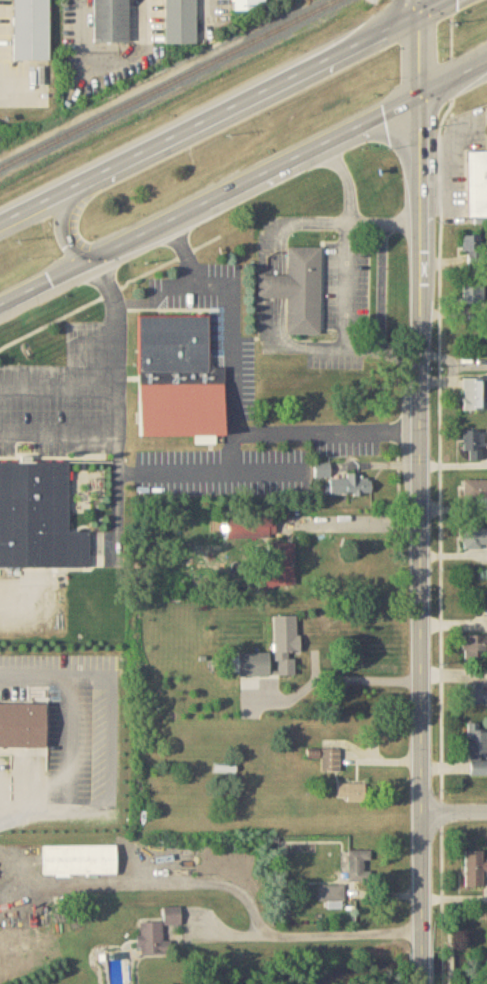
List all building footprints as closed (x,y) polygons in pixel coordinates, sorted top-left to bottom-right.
[(11,52),(11,0),(53,0),(53,52),(11,52)] [(96,33),(95,0),(127,0),(128,32),(96,33)] [(163,29),(162,0),(194,0),(195,28),(163,29)] [(233,9),(265,8),(265,0),(233,0),(233,9)] [(467,152),(467,219),(486,219),(486,152),(467,152)] [(464,236),(464,263),(481,263),(481,236),(464,236)] [(284,242),(317,242),(315,328),(283,327),(284,292),(273,292),(254,291),(255,270),(274,270),(284,271),(284,242)] [(463,304),(484,304),(484,285),(463,285),(463,304)] [(135,306),(210,305),(210,361),(225,361),(226,428),(137,430),(135,306)] [(464,379),(464,411),(486,411),(486,379),(464,379)] [(464,463),(485,462),(485,450),(486,450),(486,432),(464,432),(464,463)] [(71,563),(0,565),(0,452),(69,450),(69,455),(72,528),(93,528),(94,563),(71,563)] [(331,495),(371,495),(371,475),(346,475),(346,479),(331,479),(331,495)] [(464,481),(464,501),(486,501),(486,481),(464,481)] [(226,518),(226,538),(276,538),(276,518),(226,518)] [(464,529),(464,550),(486,550),(486,529),(464,529)] [(296,588),(296,544),(272,544),(272,575),(259,575),(259,588),(296,588)] [(295,617),(275,617),(275,674),(296,674),(295,617)] [(486,659),(486,636),(464,636),(464,659),(486,659)] [(239,654),(239,677),(269,677),(269,654),(239,654)] [(486,705),(486,690),(483,690),(483,685),(466,685),(466,705),(486,705)] [(52,742),(0,743),(0,695),(52,695),(52,742)] [(468,723),(468,776),(486,777),(486,723),(468,723)] [(340,772),(340,750),(322,750),(322,772),(340,772)] [(366,785),(338,785),(338,802),(366,802),(366,785)] [(44,875),(116,875),(116,846),(44,846),(44,875)] [(362,878),(362,865),(370,865),(370,851),(350,851),(350,878),(362,878)] [(466,851),(466,887),(484,887),(484,876),(486,876),(486,860),(483,860),(483,851),(466,851)] [(319,901),(344,901),(344,885),(319,885),(319,901)] [(180,907),(163,907),(163,922),(139,922),(139,954),(163,953),(163,926),(180,925),(180,907)]
